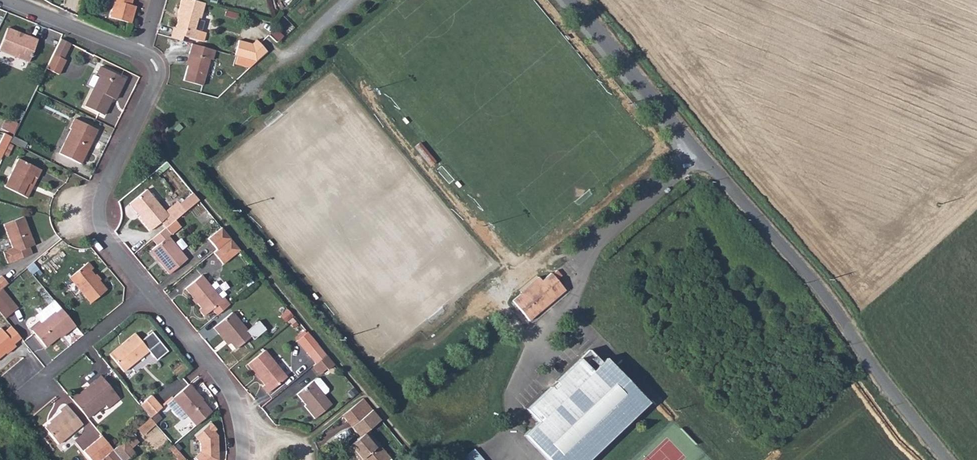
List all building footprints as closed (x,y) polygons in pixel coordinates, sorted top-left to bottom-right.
[(104,16),(131,24),(136,6),(131,5),(132,0),(109,0),(104,16)] [(200,18),(204,3),(193,0),(182,0),(178,13),(179,16),(176,28),(174,27),(171,38),(182,41),(183,36),(203,42),(206,33),(194,30),(197,18),(200,18)] [(0,47),(0,51),(29,62),(38,40),(7,28),(0,47)] [(71,44),(60,39),(46,69),(59,75),(66,61),(63,59),(71,44)] [(256,62),(267,52),(256,40),(252,44),(238,41),(234,56),(256,62)] [(215,50),(192,44),(189,53),(191,54),(183,81),(202,86),(210,59),(213,60),(215,50)] [(241,58),(234,56),(232,62),(240,64),(241,58)] [(99,76),(84,106),(103,115),(114,94),(117,95),(125,79),(100,67),(96,75),(99,76)] [(25,112),(20,110),(16,118),(21,120),(25,112)] [(18,124),(6,118),(1,129),(13,134),(18,124)] [(83,155),(91,139),(92,140),(97,130),(74,119),(70,129),(71,130),(59,154),(80,164),(84,156),(83,155)] [(182,128),(179,124),(174,128),(178,132),(182,128)] [(4,134),(0,142),(0,159),(11,137),(4,134)] [(420,142),(414,147),(430,167),(436,162),(420,142)] [(41,170),(18,159),(4,187),(21,195),(27,183),(29,184),(33,176),(37,179),(41,170)] [(21,195),(27,198),(37,179),(33,176),(29,184),(27,183),(21,195)] [(168,216),(146,189),(129,204),(139,216),(138,218),(149,231),(168,216)] [(185,212),(198,201),(192,193),(179,204),(185,212)] [(23,217),(3,224),(12,248),(3,252),(7,264),(32,254),(29,247),(34,245),(23,217)] [(161,261),(159,263),(168,274),(186,260),(167,237),(180,227),(175,220),(151,239),(157,245),(152,249),(161,261)] [(230,239),(221,228),(206,240),(215,251),(230,239)] [(213,253),(222,264),(239,250),(230,239),(215,251),(213,253)] [(149,251),(159,263),(161,261),(152,249),(149,251)] [(93,269),(88,263),(69,278),(90,303),(106,290),(98,280),(96,282),(93,278),(95,277),(90,271),(93,269)] [(520,292),(521,293),(512,301),(529,321),(565,290),(556,280),(561,276),(557,270),(552,275),(551,273),(542,281),(538,277),(520,292)] [(200,275),(184,289),(201,308),(198,310),(203,316),(212,310),(216,315),(226,307),(200,275)] [(67,329),(69,331),(75,325),(61,309),(55,314),(55,313),(32,332),(45,347),(59,336),(67,329)] [(287,310),(281,315),(285,321),(292,316),(287,310)] [(231,340),(229,342),(230,343),(235,349),(251,337),(253,340),(265,330),(258,321),(247,331),(231,313),(213,328),(218,334),(221,332),(226,338),(228,337),(231,340)] [(14,344),(21,338),(11,327),(4,332),(0,328),(0,357),(5,353),(4,352),(14,344)] [(60,338),(69,331),(67,329),(59,336),(60,338)] [(122,346),(110,356),(123,372),(148,351),(156,361),(167,351),(151,332),(140,341),(134,333),(121,344),(122,346)] [(218,334),(227,345),(230,343),(229,342),(231,340),(228,337),(226,338),(221,332),(218,334)] [(6,354),(16,346),(14,344),(4,352),(5,353),(6,354)] [(326,355),(317,344),(306,353),(315,364),(326,355)] [(264,350),(247,364),(255,374),(257,373),(260,377),(259,379),(264,385),(262,387),(267,393),(286,377),(264,350)] [(326,368),(327,370),(334,365),(326,355),(315,364),(312,366),(319,374),(326,368)] [(525,436),(549,459),(588,459),(647,403),(605,359),(592,372),(580,359),(556,382),(558,384),(552,389),(551,387),(527,410),(539,422),(525,436)] [(119,398),(100,376),(72,400),(87,418),(104,404),(107,408),(119,398)] [(331,404),(312,381),(296,394),(305,405),(304,406),(314,419),(331,404)] [(201,401),(202,400),(188,385),(172,398),(195,425),(211,412),(201,401)] [(352,388),(348,392),(351,397),(356,393),(352,388)] [(161,408),(151,396),(139,405),(149,417),(150,417),(161,408)] [(355,405),(364,417),(351,427),(359,437),(367,431),(380,420),(362,399),(355,405)] [(58,444),(82,425),(66,405),(59,410),(62,413),(44,428),(58,444)] [(351,427),(364,417),(355,405),(342,416),(351,427)] [(161,408),(150,417),(155,422),(165,413),(161,408)] [(154,424),(149,418),(138,428),(143,434),(154,424)] [(194,437),(199,442),(199,453),(194,458),(196,459),(218,459),(217,428),(210,421),(194,437)] [(348,447),(357,458),(359,457),(361,459),(379,459),(386,455),(367,431),(359,437),(348,447)] [(83,450),(91,459),(100,459),(101,459),(112,450),(101,436),(83,450)] [(136,444),(129,436),(123,440),(130,448),(136,444)] [(123,440),(112,450),(120,459),(126,459),(134,453),(130,448),(123,440)] [(172,445),(168,448),(178,459),(184,459),(185,459),(172,445)] [(473,449),(462,459),(483,459),(473,449)] [(101,459),(120,459),(112,450),(101,459)]
